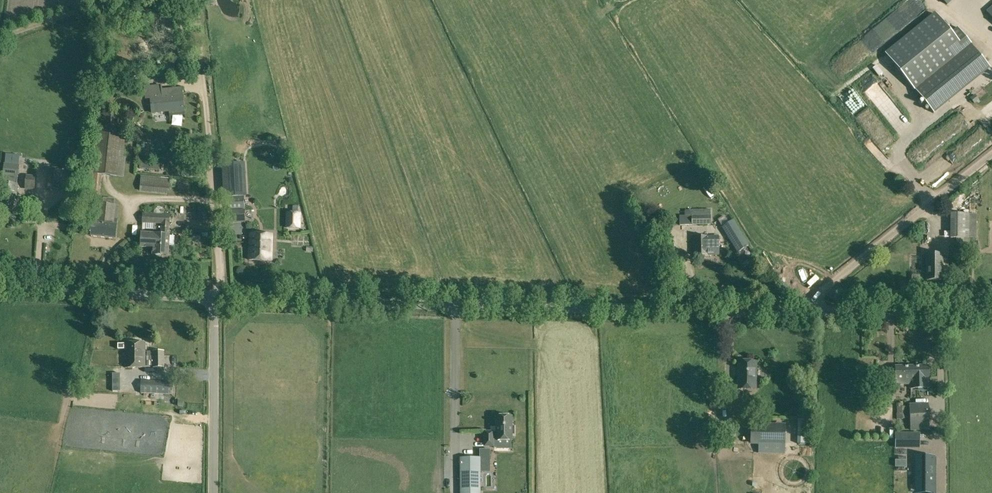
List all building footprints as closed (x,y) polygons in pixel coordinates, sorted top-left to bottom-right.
[(885,55),(911,87),(961,46),(969,40),(958,27),(950,33),(935,15),(885,55)] [(137,29),(149,28),(149,21),(137,22),(137,29)] [(972,31),(968,36),(981,50),(986,45),(972,31)] [(870,95),(879,87),(869,76),(860,84),(870,95)] [(947,101),(952,107),(971,89),(966,83),(947,101)] [(165,89),(165,96),(162,96),(161,85),(145,87),(146,97),(151,97),(152,112),(170,111),(170,115),(184,114),(182,94),(182,88),(165,89)] [(980,85),(973,91),(979,98),(986,92),(980,85)] [(96,112),(90,173),(84,172),(81,201),(99,202),(102,174),(124,176),(126,157),(123,156),(128,115),(96,112)] [(931,177),(944,162),(936,155),(923,170),(931,177)] [(16,193),(19,164),(5,163),(0,208),(2,209),(3,210),(6,210),(7,209),(13,210),(14,199),(16,199),(17,193),(16,193)] [(244,164),(223,165),(224,181),(225,196),(245,195),(244,164)] [(71,171),(48,169),(46,189),(70,190),(71,171)] [(25,175),(24,188),(34,189),(35,176),(25,175)] [(169,193),(171,178),(141,175),(140,190),(169,193)] [(116,238),(118,218),(114,218),(115,205),(98,203),(96,224),(92,223),(91,235),(116,238)] [(228,223),(246,222),(245,209),(227,209),(228,223)] [(300,230),(302,213),(287,212),(285,229),(300,230)] [(724,221),(735,216),(733,212),(722,217),(724,221)] [(168,255),(170,214),(143,213),(142,222),(162,223),(161,233),(142,233),(141,247),(154,247),(153,254),(168,255)] [(969,213),(951,213),(951,237),(969,237),(969,213)] [(710,215),(684,215),(679,215),(680,224),(685,224),(711,225),(710,215)] [(732,221),(722,227),(738,252),(748,246),(732,221)] [(272,234),(250,234),(249,260),(271,260),(272,234)] [(719,255),(719,236),(692,236),(692,255),(719,255)] [(942,279),(942,253),(927,253),(927,279),(942,279)] [(125,367),(145,366),(145,342),(125,342),(125,367)] [(153,367),(165,367),(164,350),(153,350),(153,367)] [(738,361),(738,388),(756,388),(756,361),(738,361)] [(928,377),(928,365),(895,366),(896,383),(910,383),(911,388),(928,387),(928,377)] [(886,382),(888,382),(887,374),(876,374),(877,407),(886,407),(886,382)] [(141,393),(173,395),(173,381),(141,380),(141,393)] [(797,416),(802,409),(794,404),(790,411),(797,416)] [(911,429),(931,428),(929,404),(910,405),(911,429)] [(897,406),(897,418),(908,418),(908,406),(897,406)] [(485,432),(485,446),(493,446),(493,439),(496,439),(496,440),(512,440),(512,434),(514,434),(514,426),(512,426),(512,416),(496,416),(497,433),(493,433),(493,432),(485,432)] [(752,425),(752,442),(752,445),(759,445),(759,454),(784,454),(785,425),(752,425)] [(908,447),(908,434),(896,434),(896,447),(908,447)] [(481,457),(481,471),(490,471),(490,450),(481,450),(481,457)] [(481,457),(460,458),(460,492),(481,492),(481,471),(481,457)] [(916,484),(924,484),(924,492),(934,492),(934,457),(916,457),(916,484)]
